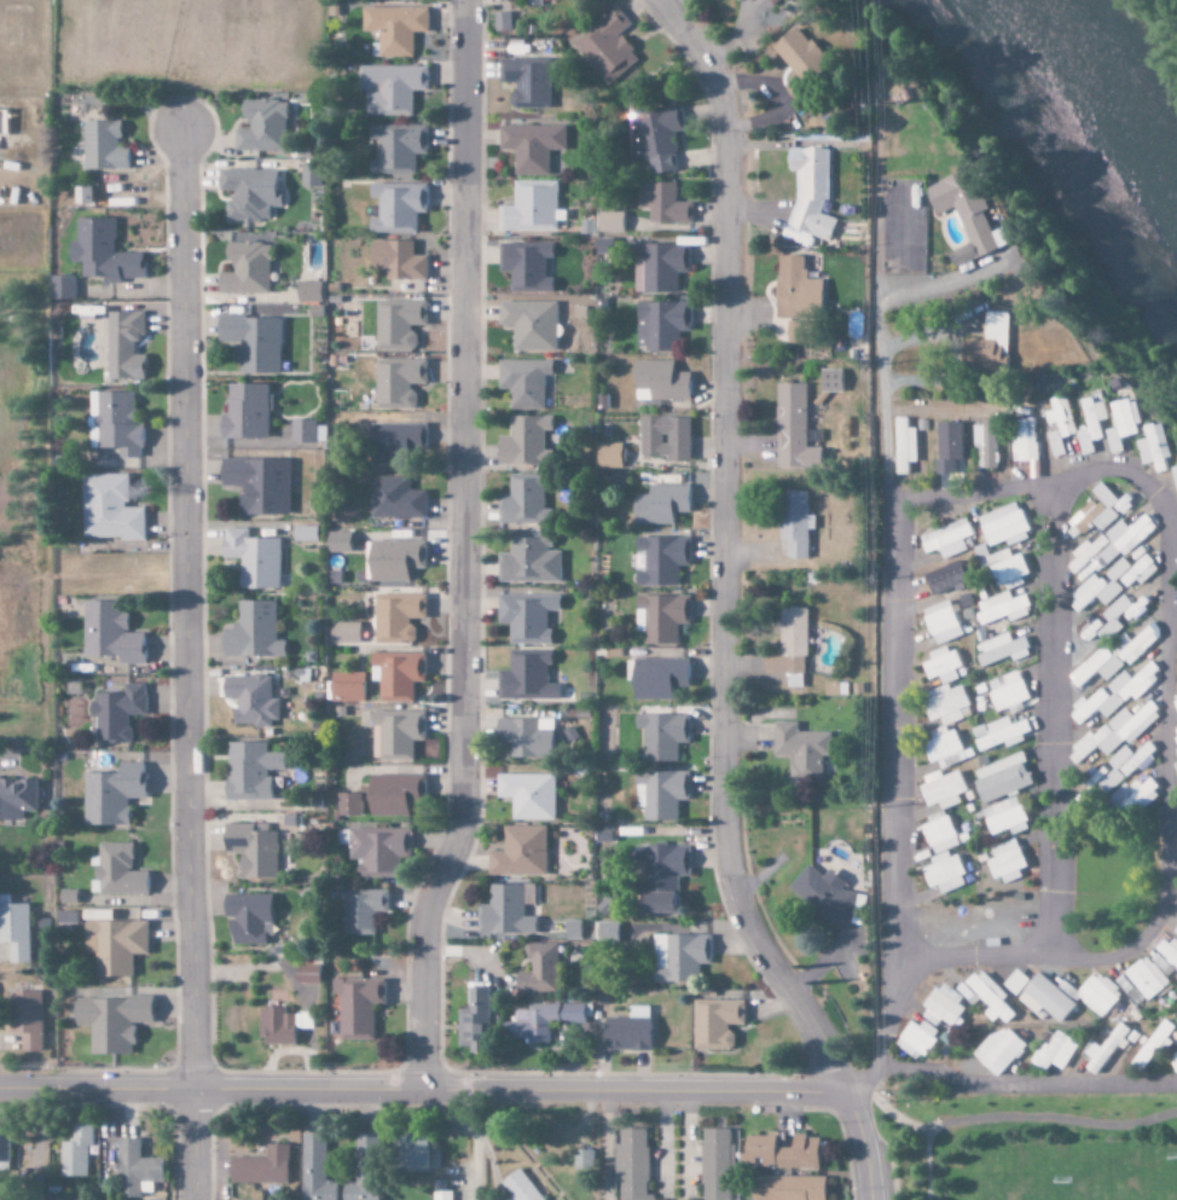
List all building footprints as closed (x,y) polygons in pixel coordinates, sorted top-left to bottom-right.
[(608,87),(639,59),(617,34),(629,23),(614,6),(571,45),(608,87)] [(411,57),(411,32),(425,32),(425,8),(361,8),(361,33),(377,32),(377,44),(370,44),(371,58),(411,57)] [(509,12),(493,13),(493,31),(509,30),(509,12)] [(794,76),(782,86),(794,101),(807,90),(800,82),(826,60),(797,25),(771,46),(794,76)] [(548,109),(548,60),(498,59),(498,86),(508,86),(508,109),(548,109)] [(426,66),(357,68),(357,91),(364,91),(364,117),(411,116),(411,91),(426,91),(426,66)] [(232,151),(287,152),(287,100),(242,100),(242,130),(232,130),(232,151)] [(624,112),(629,159),(647,157),(649,174),(675,172),(671,132),(681,131),(679,106),(624,112)] [(83,171),(126,170),(126,149),(119,149),(118,121),(82,121),(83,171)] [(425,126),(403,126),(403,128),(368,128),(368,139),(377,139),(377,160),(368,160),(368,176),(414,176),(414,155),(425,155),(425,126)] [(563,126),(497,127),(497,151),(512,150),(513,176),(546,175),(546,150),(564,150),(563,126)] [(830,241),(836,219),(820,214),(824,199),(832,199),(833,149),(788,148),(787,153),(787,170),(795,173),(795,195),(785,228),(830,241)] [(300,187),(319,188),(320,164),(300,163),(300,187)] [(223,222),(267,221),(267,207),(279,207),(279,189),(274,189),(274,170),(216,171),(216,192),(230,192),(230,202),(223,202),(223,222)] [(961,268),(1016,245),(1009,228),(998,232),(990,211),(991,210),(974,170),(930,188),(942,215),(961,207),(976,244),(954,253),(961,268)] [(497,231),(554,232),(555,181),(512,181),(511,206),(498,206),(497,231)] [(689,202),(673,203),(673,183),(635,183),(636,209),(647,209),(648,223),(690,223),(689,202)] [(425,185),(367,184),(367,198),(377,198),(376,218),(367,218),(367,234),(415,234),(415,213),(425,213),(425,185)] [(621,213),(596,212),(596,232),(621,233),(621,213)] [(113,218),(75,218),(75,242),(67,242),(67,263),(80,262),(80,277),(104,277),(104,284),(118,284),(118,279),(142,278),(142,253),(114,253),(113,218)] [(385,279),(423,280),(424,257),(411,256),(411,242),(369,241),(368,270),(385,270),(385,279)] [(217,294),(268,294),(268,243),(227,243),(227,274),(217,274),(217,294)] [(550,244),(499,243),(498,272),(510,272),(509,293),(550,293),(550,279),(543,278),(543,258),(550,258),(550,244)] [(634,294),(674,293),(674,273),(687,273),(686,244),(633,245),(634,294)] [(805,257),(775,256),(774,317),(821,319),(822,280),(804,279),(805,257)] [(74,276),(50,276),(50,299),(74,299),(74,276)] [(295,302),(319,303),(319,283),(296,282),(295,302)] [(374,301),(374,350),(413,351),(413,325),(425,326),(425,301),(374,301)] [(497,326),(513,326),(512,352),(553,352),(554,303),(498,302),(497,326)] [(688,332),(687,302),(635,303),(636,351),(673,350),(673,332),(688,332)] [(142,312),(107,313),(108,380),(145,380),(145,355),(133,355),(133,338),(142,338),(142,312)] [(1016,313),(992,312),(990,340),(968,339),(967,369),(1013,371),(1016,313)] [(279,318),(215,316),(215,342),(234,343),(233,364),(238,364),(238,374),(277,375),(279,318)] [(796,355),(813,356),(814,322),(786,321),(785,344),(797,344),(796,355)] [(414,409),(413,384),(425,384),(425,359),(374,360),(375,409),(414,409)] [(550,375),(550,361),(497,360),(496,390),(508,390),(508,410),(542,410),(542,375),(550,375)] [(672,362),(633,361),(632,400),(687,401),(688,373),(671,373),(672,362)] [(842,370),(820,370),(819,393),(842,393),(842,370)] [(775,468),(821,468),(821,449),(805,448),(806,384),(776,383),(775,468)] [(226,414),(218,414),(218,438),(266,439),(266,384),(226,384),(226,414)] [(1057,458),(1071,455),(1068,438),(1083,436),(1076,396),(1057,399),(1060,412),(1052,413),(1055,426),(1064,424),(1065,431),(1053,434),(1057,458)] [(1087,456),(1101,454),(1098,442),(1111,440),(1107,422),(1117,420),(1114,403),(1102,405),(1101,398),(1089,400),(1095,430),(1082,432),(1087,456)] [(1119,405),(1124,428),(1112,431),(1117,454),(1130,452),(1127,438),(1153,433),(1145,399),(1119,405)] [(551,431),(550,416),(509,417),(509,436),(496,436),(496,465),(542,464),(542,431),(551,431)] [(639,458),(687,459),(688,418),(639,417),(639,458)] [(896,475),(910,475),(910,463),(918,463),(918,429),(910,428),(910,418),(896,418),(896,475)] [(1017,461),(1042,462),(1043,420),(1022,419),(1021,441),(1017,441),(1017,461)] [(315,420),(292,420),(292,444),(315,445),(315,420)] [(978,426),(978,452),(984,452),(984,469),(999,469),(1001,420),(987,420),(987,426),(978,426)] [(938,474),(965,474),(965,422),(939,422),(938,474)] [(1172,423),(1154,427),(1156,439),(1144,442),(1149,466),(1161,463),(1164,474),(1175,472),(1172,459),(1176,458),(1176,450),(1172,423)] [(425,424),(369,424),(369,464),(401,465),(401,453),(424,453),(425,424)] [(621,444),(596,444),(596,469),(621,468),(621,444)] [(288,460),(220,459),(220,487),(238,487),(238,515),(287,516),(288,460)] [(82,539),(144,540),(144,508),(129,508),(129,475),(82,474),(82,539)] [(497,495),(497,524),(543,524),(544,474),(508,474),(508,495),(497,495)] [(424,518),(424,491),(409,491),(408,478),(369,478),(370,518),(424,518)] [(1124,502),(1107,482),(1096,491),(1102,498),(1074,522),(1084,534),(1097,523),(1105,533),(1139,504),(1132,496),(1124,502)] [(689,486),(648,485),(648,496),(633,496),(632,525),(672,525),(672,513),(689,513),(689,486)] [(806,560),(806,530),(813,530),(814,516),(806,516),(807,492),(778,491),(778,542),(784,542),(783,560),(806,560)] [(1008,542),(1009,547),(1032,540),(1021,504),(979,516),(988,547),(1008,542)] [(1164,533),(1154,516),(1132,529),(1128,522),(1074,553),(1079,561),(1071,565),(1084,586),(1070,595),(1079,611),(1100,599),(1104,605),(1127,592),(1162,572),(1153,556),(1133,568),(1129,560),(1104,575),(1102,570),(1126,556),(1125,555),(1164,533)] [(919,536),(925,555),(938,551),(941,560),(965,552),(962,540),(973,537),(968,521),(919,536)] [(317,526),(292,526),(292,542),(317,542),(317,526)] [(279,590),(279,539),(247,538),(247,529),(221,529),(220,559),(239,559),(239,590),(279,590)] [(349,553),(349,533),(325,533),(325,553),(349,553)] [(559,583),(558,550),(550,551),(550,533),(508,534),(508,554),(497,554),(497,583),(559,583)] [(676,587),(676,566),(688,566),(688,537),(635,537),(634,553),(644,553),(643,572),(634,572),(634,586),(676,587)] [(368,583),(407,582),(407,569),(424,568),(423,540),(367,542),(368,583)] [(1023,584),(1021,577),(1028,576),(1023,554),(1012,557),(1010,551),(986,556),(994,591),(1023,584)] [(929,594),(966,586),(960,564),(923,572),(929,594)] [(1024,595),(1011,600),(1008,592),(974,604),(982,626),(1006,617),(1008,623),(1031,614),(1024,595)] [(423,594),(391,595),(391,594),(373,594),(374,644),(412,644),(412,619),(424,619),(423,594)] [(1103,614),(1110,623),(1103,629),(1111,639),(1125,628),(1118,619),(1125,614),(1131,622),(1142,613),(1128,594),(1103,614)] [(507,624),(508,645),(547,645),(547,611),(558,611),(558,595),(495,596),(496,624),(507,624)] [(687,595),(634,597),(635,631),(643,630),(644,646),(677,645),(677,625),(688,625),(687,595)] [(82,657),(112,656),(112,664),(143,664),(142,633),(126,633),(126,601),(82,602),(82,657)] [(276,601),(238,601),(238,627),(222,626),(221,656),(284,657),(284,641),(275,641),(276,601)] [(921,611),(935,646),(965,634),(962,626),(958,627),(948,601),(921,611)] [(805,609),(778,608),(777,656),(763,655),(763,674),(785,675),(785,688),(804,688),(805,609)] [(331,644),(359,644),(360,623),(331,623),(331,644)] [(1106,682),(1128,662),(1132,666),(1165,637),(1154,625),(1134,643),(1125,632),(1084,667),(1093,677),(1097,673),(1106,682)] [(976,645),(980,655),(976,656),(980,668),(1010,657),(1011,662),(1029,655),(1022,637),(1010,642),(1006,633),(976,645)] [(958,680),(955,671),(960,669),(951,645),(928,653),(931,661),(921,664),(928,681),(939,677),(942,686),(958,680)] [(498,699),(558,700),(558,684),(545,684),(545,665),(549,665),(549,652),(508,651),(508,671),(498,671),(498,699)] [(423,654),(399,653),(399,658),(385,658),(385,653),(370,653),(369,666),(379,667),(379,702),(411,703),(412,682),(423,682),(423,654)] [(670,700),(670,687),(687,687),(686,659),(630,661),(632,701),(670,700)] [(1104,687),(1070,716),(1079,726),(1098,710),(1106,720),(1133,696),(1137,701),(1160,682),(1155,677),(1162,671),(1155,662),(1133,680),(1126,671),(1106,689),(1104,687)] [(985,683),(997,714),(1028,702),(1017,671),(985,683)] [(330,702),(363,702),(363,673),(330,673),(330,702)] [(270,677),(222,677),(222,700),(233,700),(233,726),(276,727),(276,700),(270,700),(270,677)] [(823,696),(846,696),(846,683),(823,683),(823,696)] [(128,743),(128,715),(143,716),(144,685),(122,684),(122,694),(90,694),(90,717),(95,717),(95,743),(128,743)] [(929,723),(942,719),(944,726),(972,717),(962,686),(949,690),(948,685),(920,694),(929,723)] [(1126,708),(1093,736),(1091,734),(1067,754),(1076,766),(1098,748),(1106,757),(1126,740),(1130,745),(1164,716),(1152,702),(1134,718),(1126,708)] [(423,712),(371,712),(371,761),(412,761),(412,741),(423,741),(423,712)] [(642,730),(642,763),(676,762),(676,743),(688,743),(687,714),(634,715),(634,730),(642,730)] [(1004,745),(1005,746),(1031,737),(1026,720),(1010,726),(1008,718),(971,731),(979,753),(1004,745)] [(509,758),(552,759),(552,731),(537,730),(537,720),(495,719),(495,743),(509,744),(509,758)] [(827,733),(796,733),(796,722),(772,722),(772,758),(789,758),(789,782),(819,782),(819,758),(827,758),(827,733)] [(961,752),(950,724),(929,732),(933,740),(922,745),(929,765),(937,762),(940,770),(974,757),(970,749),(961,752)] [(1161,753),(1151,742),(1135,756),(1126,746),(1109,761),(1129,782),(1161,753)] [(268,801),(268,770),(283,770),(283,754),(266,754),(266,743),(225,743),(225,801),(268,801)] [(975,770),(978,781),(974,782),(981,803),(1030,788),(1020,755),(975,770)] [(127,826),(127,800),(145,799),(145,774),(140,774),(140,764),(116,764),(117,773),(83,774),(84,826),(127,826)] [(1118,769),(1111,775),(1105,767),(1091,779),(1105,796),(1126,779),(1118,769)] [(643,821),(677,821),(677,800),(688,800),(687,771),(634,772),(634,808),(643,808),(643,821)] [(916,782),(926,808),(938,804),(941,811),(960,804),(956,795),(966,792),(958,771),(941,777),(940,774),(916,782)] [(424,776),(367,775),(367,817),(407,818),(407,802),(424,803),(424,776)] [(552,821),(553,775),(496,775),(495,799),(511,799),(510,821),(552,821)] [(1143,786),(1135,778),(1109,802),(1129,823),(1164,791),(1152,778),(1143,786)] [(0,781),(0,821),(23,820),(22,811),(36,811),(35,781),(0,781)] [(360,794),(337,794),(336,816),(359,816),(360,794)] [(1012,836),(1029,829),(1016,797),(981,811),(991,836),(1009,829),(1012,836)] [(926,817),(929,824),(921,827),(932,856),(968,843),(965,835),(955,838),(945,810),(926,817)] [(238,879),(276,879),(276,830),(263,830),(263,831),(253,831),(253,824),(223,824),(222,852),(238,852),(238,879)] [(545,827),(502,827),(502,852),(486,852),(486,875),(544,876),(545,827)] [(410,828),(349,828),(349,861),(356,861),(356,880),(395,880),(395,858),(409,858),(410,828)] [(1018,871),(1026,868),(1016,839),(991,848),(995,858),(985,861),(993,886),(1020,877),(1018,871)] [(146,895),(146,872),(131,872),(131,843),(98,843),(98,863),(92,863),(92,895),(146,895)] [(637,914),(673,915),(674,876),(687,877),(688,847),(634,846),(634,861),(644,861),(643,883),(638,883),(637,914)] [(966,886),(957,855),(949,858),(947,853),(929,858),(932,866),(921,869),(927,890),(936,887),(939,895),(966,886)] [(849,923),(854,893),(841,891),(842,883),(828,869),(821,877),(807,865),(790,883),(789,890),(818,918),(849,923)] [(476,934),(534,935),(534,917),(522,917),(523,886),(488,885),(487,905),(477,905),(476,934)] [(343,935),(373,935),(373,912),(386,912),(387,891),(343,890),(343,935)] [(229,945),(269,944),(269,895),(222,896),(222,919),(228,919),(229,945)] [(30,964),(29,905),(0,905),(0,944),(8,944),(8,964),(30,964)] [(146,955),(147,922),(84,921),(84,954),(94,954),(94,978),(132,978),(132,955),(146,955)] [(580,921),(564,921),(565,941),(580,941),(580,921)] [(594,942),(617,943),(617,923),(594,923),(594,942)] [(709,936),(652,935),(651,982),(698,982),(698,964),(708,964),(709,936)] [(1171,936),(1156,953),(1176,972),(1176,941),(1171,936)] [(555,944),(525,944),(526,971),(514,971),(515,993),(556,993),(555,944)] [(1174,971),(1160,952),(1151,958),(1165,977),(1174,971)] [(1124,974),(1147,1002),(1169,984),(1146,956),(1124,974)] [(317,984),(317,965),(294,966),(294,985),(317,984)] [(989,1009),(983,1014),(992,1024),(999,1018),(1006,1025),(1015,1016),(1001,1002),(1006,997),(981,970),(966,984),(989,1009)] [(1029,980),(1015,970),(1003,986),(1017,997),(1029,980)] [(1100,1020),(1122,995),(1097,972),(1074,997),(1100,1020)] [(1076,1006),(1039,973),(1016,999),(1041,1021),(1047,1014),(1059,1025),(1076,1006)] [(371,1042),(371,1013),(382,1013),(382,980),(358,980),(358,984),(343,984),(343,980),(330,980),(330,995),(338,995),(338,1041),(371,1042)] [(937,1029),(942,1022),(953,1030),(960,1020),(959,1020),(966,1011),(958,1005),(963,999),(942,983),(918,1015),(937,1029)] [(455,1010),(456,1048),(466,1048),(466,1053),(483,1053),(483,1034),(488,1034),(487,985),(466,986),(466,1009),(455,1010)] [(40,993),(8,992),(6,1034),(20,1035),(20,1053),(38,1053),(40,993)] [(89,1055),(131,1055),(132,1024),(150,1024),(151,999),(72,998),(72,1026),(89,1026),(89,1055)] [(693,1000),(692,1049),(730,1050),(731,1025),(743,1026),(743,1002),(693,1000)] [(548,1045),(549,1024),(583,1025),(584,1005),(527,1003),(527,1011),(513,1011),(513,1022),(505,1022),(504,1039),(527,1039),(527,1045),(548,1045)] [(292,1045),(292,1015),(282,1014),(282,1008),(259,1007),(258,1044),(292,1045)] [(648,1051),(648,1019),(604,1018),(604,1051),(648,1051)] [(911,1018),(895,1046),(922,1061),(938,1033),(911,1018)] [(1091,1043),(1082,1053),(1090,1060),(1083,1068),(1096,1078),(1132,1033),(1119,1023),(1098,1049),(1091,1043)] [(996,1079),(1026,1048),(1002,1025),(972,1056),(996,1079)] [(1044,1073),(1050,1064),(1060,1071),(1078,1046),(1056,1031),(1046,1046),(1042,1042),(1028,1061),(1044,1073)] [(61,1178),(88,1177),(87,1147),(92,1147),(92,1126),(72,1126),(72,1143),(61,1143),(61,1178)] [(618,1129),(618,1145),(613,1145),(613,1199),(647,1199),(646,1129),(618,1129)] [(701,1199),(731,1199),(731,1145),(728,1145),(728,1130),(700,1130),(701,1199)] [(8,1171),(11,1132),(0,1131),(0,1171),(8,1171)] [(354,1133),(354,1183),(341,1183),(341,1199),(376,1199),(377,1134),(354,1133)] [(300,1199),(335,1199),(335,1183),(324,1182),(325,1135),(301,1134),(300,1199)] [(394,1171),(427,1170),(426,1135),(393,1136),(394,1171)] [(744,1135),(743,1154),(739,1154),(739,1167),(753,1168),(753,1160),(760,1161),(760,1166),(773,1167),(774,1136),(744,1135)] [(817,1170),(817,1156),(819,1156),(819,1138),(791,1137),(791,1149),(776,1148),(775,1169),(817,1170)] [(117,1139),(119,1197),(152,1196),(152,1183),(161,1182),(161,1159),(140,1159),(139,1139),(117,1139)] [(227,1183),(286,1184),(287,1145),(265,1145),(265,1159),(228,1158),(227,1183)] [(516,1169),(499,1183),(510,1197),(507,1199),(542,1199),(516,1169)] [(823,1178),(751,1176),(751,1199),(823,1199),(823,1178)]
